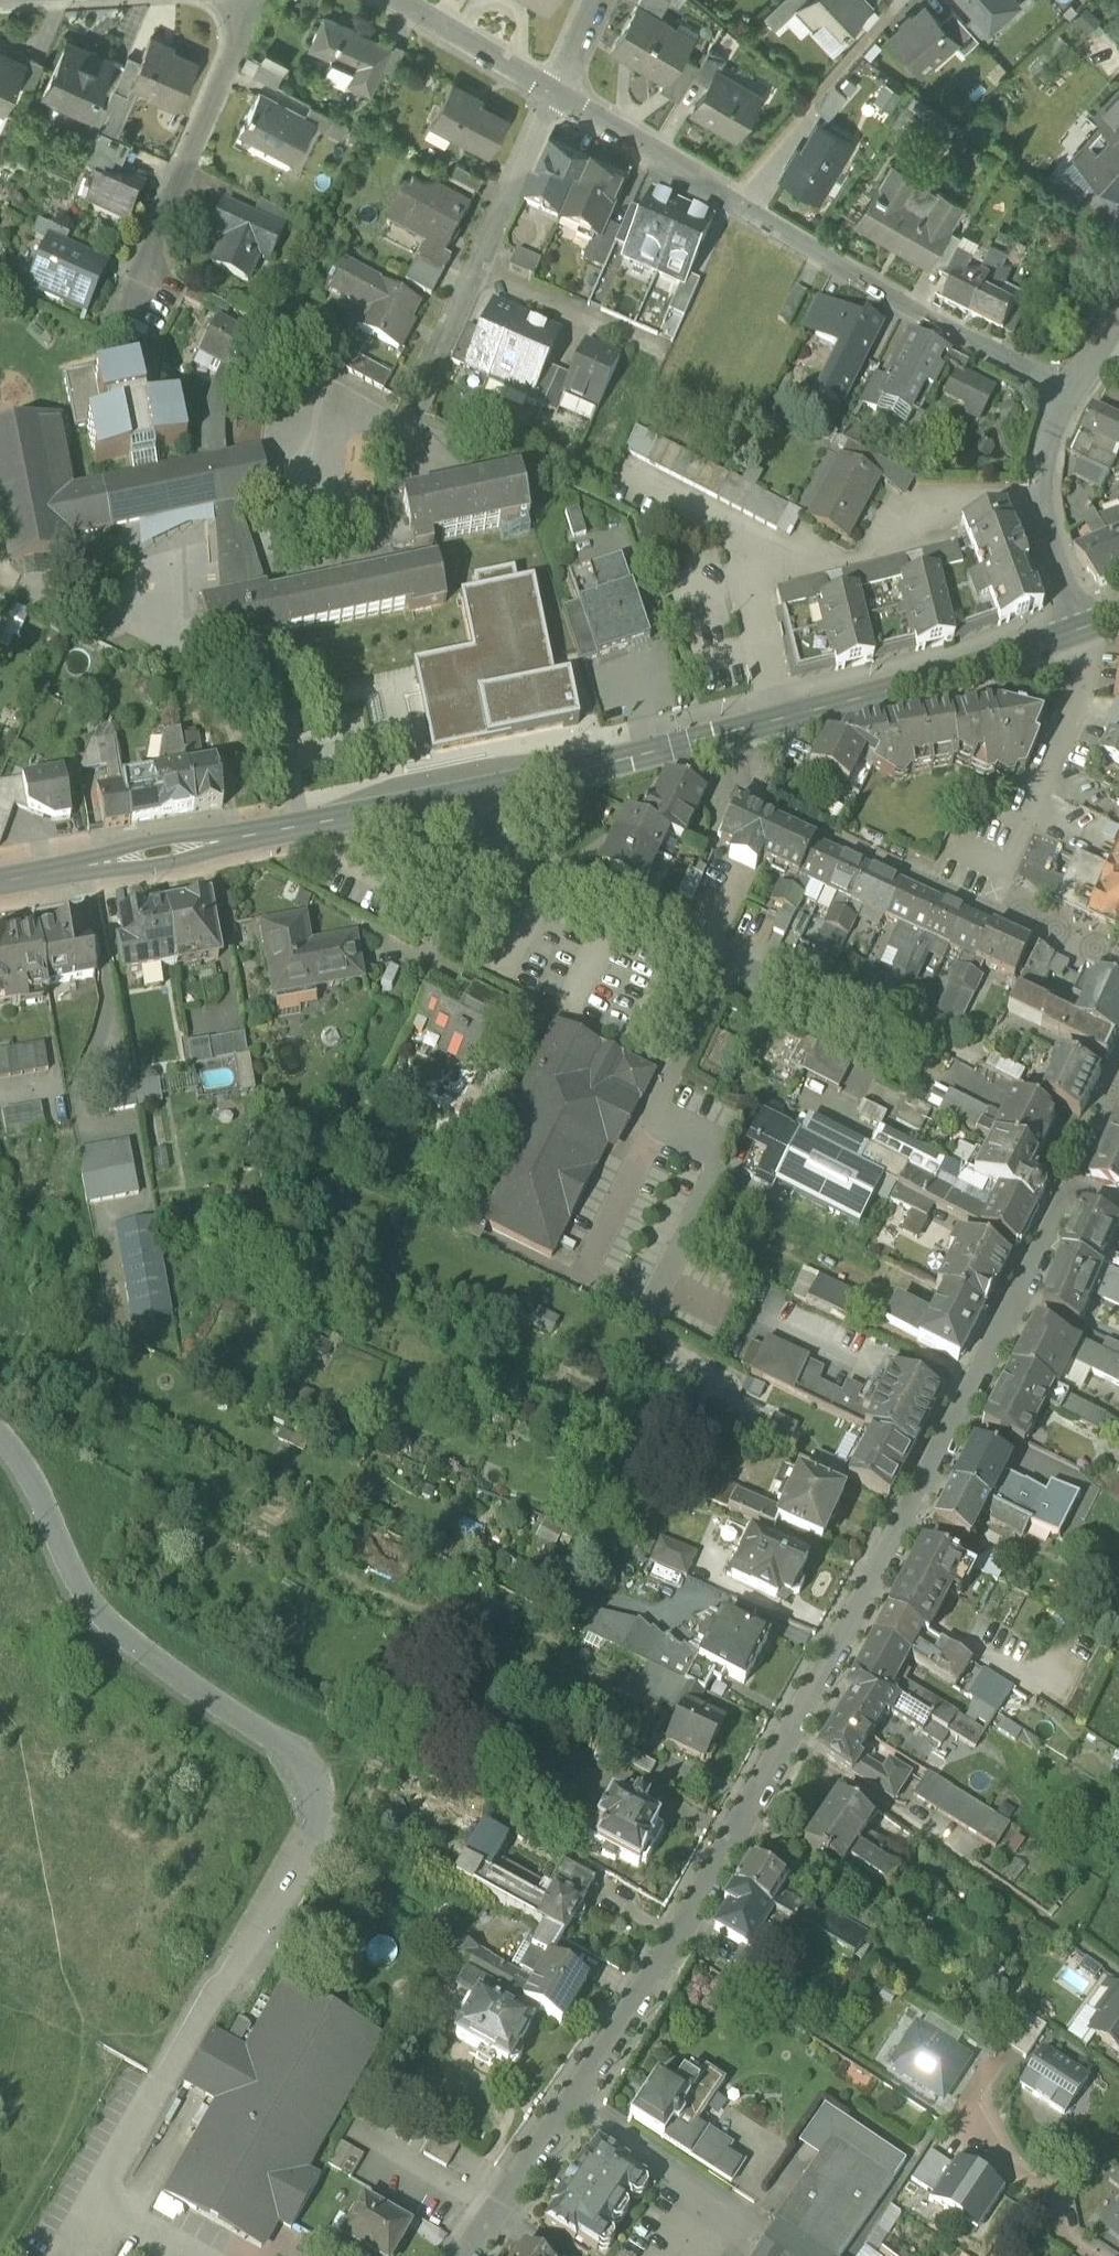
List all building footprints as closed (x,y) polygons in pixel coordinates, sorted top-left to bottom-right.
[(657,21),(669,0),(640,0),(634,10),(636,11),(637,10),(657,21)] [(781,20),(793,8),(801,0),(781,0),(771,9),(781,20)] [(831,40),(841,30),(846,25),(844,23),(865,4),(867,6),(869,4),(865,0),(801,0),(793,8),(799,15),(803,11),(831,40)] [(976,18),(988,32),(1018,6),(1013,0),(960,0),(976,18)] [(846,25),(867,6),(865,4),(844,23),(846,25)] [(888,38),(920,74),(954,44),(956,42),(939,23),(924,6),(888,38)] [(666,80),(681,56),(686,47),(672,38),(676,32),(657,21),(637,10),(636,11),(614,49),(666,80)] [(845,35),(841,30),(831,40),(803,11),(799,15),(830,48),(845,35)] [(954,44),(963,54),(979,41),(966,27),(952,11),(939,23),(956,42),(954,44)] [(976,18),(966,27),(979,41),(984,46),(993,37),(988,32),(976,18)] [(310,50),(331,60),(332,57),(354,67),(346,86),(370,96),(381,71),(390,51),(389,51),(361,39),(362,37),(324,19),(310,50)] [(136,87),(179,106),(198,64),(163,49),(165,45),(151,39),(140,63),(131,85),(133,86),(136,87)] [(80,115),(87,118),(94,103),(113,62),(68,42),(42,99),(80,115)] [(381,71),(393,76),(404,52),(391,46),(389,51),(390,51),(381,71)] [(709,48),(698,67),(681,56),(666,80),(660,89),(678,101),(693,75),(708,84),(714,72),(715,73),(724,57),(709,48)] [(5,113),(17,86),(27,64),(24,63),(0,52),(0,111),(5,113)] [(260,65),(270,70),(281,76),(287,65),(266,54),(260,65)] [(17,86),(31,92),(43,65),(27,57),(24,63),(27,64),(17,86)] [(324,76),(346,86),(354,67),(332,57),(331,60),(324,76)] [(114,91),(128,97),(133,86),(131,85),(140,63),(129,58),(114,91)] [(243,70),(264,82),(270,70),(260,65),(249,59),(243,70)] [(274,87),(281,76),(270,70),(264,82),(274,87)] [(714,124),(734,135),(758,95),(732,79),(730,82),(715,73),(714,72),(708,84),(693,108),(716,121),(714,124)] [(431,125),(488,156),(506,122),(467,100),(470,95),(453,85),(431,125)] [(96,130),(114,138),(136,87),(133,86),(128,97),(114,91),(106,109),(96,130)] [(816,109),(828,119),(847,98),(835,87),(816,109)] [(1103,125),(1118,140),(1118,91),(1095,118),(1103,125)] [(292,162),(295,163),(314,126),(315,124),(304,118),(259,94),(247,117),(248,117),(240,133),(280,155),(283,150),(295,157),(292,162)] [(68,141),(88,149),(96,130),(106,109),(94,103),(87,118),(80,115),(68,141)] [(314,126),(327,133),(334,120),(311,107),(304,118),(315,124),(314,126)] [(810,186),(822,193),(851,144),(818,124),(795,162),(791,160),(781,178),(805,192),(806,193),(810,186)] [(1072,159),(1118,200),(1118,199),(1118,198),(1114,194),(1118,189),(1118,140),(1103,125),(1072,159)] [(114,138),(96,130),(88,149),(83,161),(95,166),(105,170),(116,175),(130,145),(114,138)] [(551,206),(563,212),(587,156),(550,139),(540,161),(542,168),(541,171),(534,173),(522,201),(541,209),(551,206)] [(588,155),(587,156),(563,212),(559,220),(594,235),(602,238),(608,225),(630,174),(588,155)] [(1115,203),(1118,200),(1072,159),(1063,169),(1085,189),(1086,186),(1115,203)] [(449,180),(475,195),(484,178),(458,164),(449,180)] [(105,170),(95,166),(88,181),(98,186),(105,170)] [(904,249),(927,263),(927,262),(944,233),(960,205),(891,166),(858,223),(881,236),(888,225),(911,238),(904,249)] [(90,205),(129,222),(144,188),(116,175),(105,170),(98,186),(90,205)] [(424,247),(442,256),(443,253),(468,207),(414,178),(392,218),(429,238),(426,244),(424,247)] [(806,193),(805,192),(803,195),(817,202),(822,193),(810,186),(806,193)] [(1118,227),(1118,226),(1118,206),(1115,203),(1086,186),(1085,189),(1077,201),(1118,227)] [(623,257),(658,273),(686,208),(670,201),(669,203),(657,197),(658,196),(652,193),(643,213),(627,249),(623,257)] [(255,216),(284,229),(289,218),(261,202),(255,216)] [(212,264),(249,281),(263,247),(275,252),(285,229),(284,229),(255,216),(225,203),(211,233),(223,238),(212,264)] [(615,244),(627,249),(643,213),(631,207),(615,244)] [(688,275),(712,219),(686,208),(658,273),(680,283),(684,284),(688,275)] [(389,223),(426,244),(429,238),(392,218),(389,223)] [(51,243),(65,249),(70,237),(52,229),(38,223),(31,237),(50,245),(51,243)] [(584,257),(605,266),(620,230),(608,225),(602,238),(594,235),(584,257)] [(881,236),(904,249),(911,238),(888,225),(881,236)] [(927,262),(942,270),(954,247),(957,241),(944,233),(927,262)] [(1000,261),(1013,267),(1024,245),(1011,239),(1006,249),(1000,261)] [(30,285),(86,311),(106,267),(65,249),(51,243),(50,245),(41,265),(40,264),(30,285)] [(992,243),(978,274),(991,281),(1000,261),(1006,249),(992,243)] [(424,247),(417,260),(442,274),(451,257),(443,253),(442,256),(424,247)] [(970,255),(954,247),(942,270),(940,275),(954,283),(962,266),(963,267),(970,255)] [(510,267),(534,278),(535,275),(541,261),(517,250),(510,267)] [(430,294),(442,274),(417,260),(405,281),(430,294)] [(357,326),(399,349),(409,330),(405,328),(419,303),(342,261),(332,279),(330,278),(329,281),(370,303),(366,311),(357,326)] [(991,281),(985,292),(1016,308),(1023,296),(1004,286),(1013,267),(1000,261),(991,281)] [(985,292),(991,281),(978,274),(963,267),(962,266),(954,283),(944,303),(972,318),(985,292)] [(680,283),(668,310),(684,317),(700,281),(688,275),(684,284),(680,283)] [(1030,301),(1041,307),(1052,285),(1041,279),(1030,301)] [(325,289),(366,311),(370,303),(329,281),(325,289)] [(184,298),(206,310),(212,299),(189,287),(184,298)] [(778,320),(790,325),(807,293),(795,287),(778,320)] [(1004,333),(1004,332),(1016,308),(985,292),(972,318),(1004,333)] [(818,394),(839,405),(880,324),(865,317),(863,322),(818,299),(806,324),(818,330),(815,336),(841,349),(818,394)] [(482,331),(466,367),(489,378),(518,313),(495,303),(482,331)] [(1024,312),(1016,308),(1004,332),(1012,336),(1024,312)] [(531,391),(533,392),(545,365),(553,345),(547,342),(544,334),(548,326),(545,325),(546,325),(544,320),(537,317),(533,319),(533,320),(518,313),(489,378),(510,387),(517,385),(531,391)] [(224,369),(240,377),(258,343),(217,321),(198,355),(224,369)] [(803,330),(815,336),(818,330),(806,324),(803,330)] [(482,331),(468,325),(452,361),(466,367),(482,331)] [(882,399),(882,400),(910,414),(923,388),(924,389),(937,364),(941,356),(940,355),(911,341),(890,383),(882,399)] [(565,395),(566,395),(576,400),(577,404),(595,412),(619,358),(620,358),(587,344),(573,377),(565,395)] [(941,353),(940,355),(941,356),(937,364),(956,373),(944,396),(955,401),(965,407),(968,416),(979,421),(993,393),(963,378),(968,367),(941,353)] [(345,369),(383,390),(392,375),(353,354),(345,369)] [(573,377),(558,371),(545,365),(533,392),(531,391),(527,401),(542,408),(542,407),(557,414),(560,409),(566,395),(565,395),(573,377)] [(75,427),(88,424),(88,423),(108,418),(106,410),(102,410),(95,377),(97,376),(94,366),(64,373),(75,427)] [(138,368),(97,376),(95,377),(102,410),(106,410),(108,418),(88,423),(88,424),(96,464),(130,457),(153,452),(186,445),(178,404),(147,410),(138,368)] [(211,462),(228,459),(224,442),(227,405),(240,377),(224,369),(210,399),(204,434),(205,464),(211,462)] [(859,404),(876,413),(882,400),(882,399),(890,383),(874,375),(859,404)] [(596,413),(595,412),(577,404),(576,400),(566,395),(560,409),(591,423),(596,413)] [(912,414),(910,414),(882,400),(876,413),(905,428),(912,414)] [(1118,448),(1118,419),(1094,407),(1082,431),(1097,438),(1118,448)] [(9,563),(68,551),(65,538),(110,529),(102,486),(74,492),(59,417),(0,429),(0,516),(9,563)] [(625,452),(647,463),(659,440),(636,428),(625,452)] [(1087,464),(1110,475),(1118,459),(1092,447),(1097,438),(1082,431),(1072,454),(1083,461),(1082,462),(1087,464)] [(1118,459),(1118,451),(1118,448),(1097,438),(1092,447),(1118,459)] [(728,475),(659,440),(647,463),(718,499),(730,475),(728,475)] [(879,482),(882,484),(891,467),(850,444),(841,460),(880,481),(879,482)] [(158,474),(153,452),(130,457),(134,479),(158,474)] [(228,459),(211,462),(220,506),(237,503),(269,496),(260,452),(228,459)] [(808,519),(847,540),(879,482),(880,481),(841,460),(840,462),(846,465),(831,491),(826,488),(808,519)] [(205,464),(158,474),(134,479),(102,486),(110,529),(215,507),(220,506),(211,462),(205,464)] [(846,465),(840,462),(826,488),(831,491),(846,465)] [(1079,480),(1103,491),(1110,475),(1087,464),(1079,480)] [(900,472),(891,467),(882,484),(905,500),(915,480),(900,472)] [(411,545),(412,553),(432,549),(430,540),(528,520),(518,475),(384,503),(394,549),(411,545)] [(718,500),(779,532),(791,508),(730,476),(718,499),(718,500)] [(237,503),(220,506),(215,507),(218,540),(231,537),(246,597),(266,592),(237,503)] [(1110,538),(1118,535),(1118,527),(1118,525),(1118,524),(1118,518),(1103,504),(1093,512),(1110,538)] [(806,516),(791,508),(779,532),(794,540),(806,516)] [(566,514),(573,540),(586,536),(579,511),(566,514)] [(961,525),(972,555),(959,560),(956,550),(921,558),(905,562),(841,578),(840,577),(824,581),(824,582),(777,594),(781,613),(797,675),(834,665),(836,672),(872,663),(871,657),(915,646),(916,652),(953,644),(951,637),(996,620),(999,627),(1042,611),(1039,604),(1038,600),(1034,589),(1027,591),(1013,552),(1019,549),(1009,525),(1004,512),(984,516),(971,521),(967,523),(961,525)] [(1085,518),(1099,543),(1110,538),(1093,512),(1085,518)] [(1110,538),(1118,563),(1118,535),(1110,538)] [(202,606),(211,648),(267,636),(409,607),(410,611),(446,604),(437,563),(268,599),(266,592),(246,597),(231,537),(218,540),(222,601),(202,606)] [(1110,538),(1099,543),(1076,553),(1087,570),(1101,586),(1118,579),(1118,563),(1110,538)] [(562,612),(580,666),(649,643),(621,559),(567,577),(577,607),(562,612)] [(413,665),(432,756),(578,725),(568,679),(554,682),(533,581),(517,585),(514,571),(474,579),(477,593),(460,596),(472,653),(413,665)] [(9,598),(0,618),(0,634),(18,642),(33,611),(9,598)] [(1118,701),(1117,701),(1105,734),(1112,737),(1118,741),(1118,701)] [(954,763),(969,770),(999,703),(949,713),(949,710),(882,723),(881,721),(844,727),(839,739),(864,752),(877,758),(872,770),(897,782),(902,782),(910,774),(953,766),(954,763)] [(1041,722),(999,703),(969,770),(986,777),(994,776),(995,773),(1008,779),(1013,777),(1016,772),(1025,770),(1038,742),(1033,740),(1041,722)] [(848,784),(864,752),(839,739),(827,733),(811,766),(848,784)] [(163,736),(168,763),(170,774),(186,771),(181,739),(180,734),(166,736),(163,736)] [(181,739),(186,771),(204,768),(202,760),(199,761),(195,736),(181,739)] [(1118,764),(1118,741),(1112,737),(1102,755),(1118,764)] [(81,771),(106,764),(106,762),(118,757),(115,741),(92,745),(81,771)] [(107,767),(110,788),(123,786),(122,782),(119,765),(118,757),(106,762),(106,764),(107,767)] [(162,775),(170,774),(168,763),(163,763),(161,767),(162,775)] [(204,768),(186,771),(170,774),(162,775),(122,782),(123,786),(130,825),(194,814),(223,809),(216,766),(204,768)] [(28,813),(54,822),(71,819),(63,774),(22,781),(28,813)] [(649,797),(639,818),(667,831),(683,839),(705,793),(665,774),(653,799),(649,797)] [(10,783),(14,807),(28,813),(22,781),(10,783)] [(14,807),(10,783),(0,785),(0,802),(14,807)] [(123,786),(110,788),(98,790),(105,829),(130,825),(123,786)] [(729,812),(729,813),(733,814),(721,839),(720,842),(733,848),(729,858),(755,870),(760,860),(776,826),(776,825),(744,810),(746,806),(734,801),(729,812)] [(14,807),(0,802),(0,842),(1,842),(14,807)] [(656,854),(667,831),(639,818),(627,812),(616,834),(656,854)] [(717,838),(721,839),(733,814),(729,813),(717,838)] [(786,872),(798,877),(814,843),(776,826),(760,860),(764,862),(786,872)] [(640,886),(656,854),(616,834),(601,866),(640,886)] [(809,882),(824,889),(840,856),(814,843),(798,877),(809,882)] [(1056,903),(1090,918),(1113,869),(1078,853),(1056,903)] [(833,908),(844,913),(866,868),(840,856),(824,889),(834,894),(830,903),(832,910),(833,908)] [(1116,866),(1114,865),(1113,869),(1090,918),(1113,929),(1116,930),(1118,929),(1118,927),(1118,859),(1116,866)] [(861,907),(886,918),(901,884),(866,868),(844,913),(856,919),(861,907)] [(691,900),(702,877),(689,871),(678,894),(691,900)] [(803,895),(809,882),(798,877),(792,890),(803,895)] [(783,907),(784,907),(792,890),(780,884),(777,891),(772,902),(783,907)] [(899,924),(923,936),(939,902),(901,884),(886,918),(899,924)] [(803,895),(792,890),(784,907),(795,913),(796,913),(802,899),(804,895),(803,895)] [(166,909),(164,910),(173,960),(173,962),(197,958),(198,962),(218,959),(208,901),(176,907),(173,905),(168,906),(166,909)] [(935,941),(949,948),(965,914),(939,901),(939,902),(923,936),(935,941)] [(773,931),(784,936),(795,913),(784,907),(783,907),(773,930),(773,931)] [(824,926),(836,932),(844,913),(833,908),(832,910),(824,926)] [(157,963),(173,960),(164,910),(129,917),(127,914),(121,915),(117,920),(119,927),(121,929),(124,945),(119,946),(124,975),(143,972),(145,983),(160,980),(158,969),(157,963)] [(856,919),(844,913),(836,932),(847,937),(856,919)] [(991,926),(965,914),(949,948),(949,949),(962,955),(957,967),(969,973),(991,926)] [(262,927),(274,996),(297,992),(296,985),(312,982),(337,978),(338,985),(362,980),(354,939),(324,944),(325,950),(310,953),(309,947),(304,919),(268,926),(262,927)] [(57,930),(37,933),(46,985),(47,985),(94,976),(91,960),(98,959),(95,942),(88,944),(86,944),(82,925),(77,926),(77,924),(72,920),(59,922),(57,928),(57,930)] [(909,966),(923,936),(899,924),(887,949),(899,954),(892,969),(893,970),(904,975),(905,973),(909,966)] [(814,947),(825,953),(836,932),(824,926),(821,933),(814,947)] [(1029,944),(991,926),(969,973),(977,976),(982,964),(1013,979),(1029,944)] [(847,937),(836,932),(825,953),(836,958),(843,944),(847,937)] [(47,985),(46,985),(37,933),(6,939),(0,940),(0,1002),(48,994),(47,985)] [(909,966),(920,971),(935,941),(923,936),(909,966)] [(324,944),(309,947),(310,953),(325,950),(324,944)] [(1016,992),(1033,1000),(1042,981),(1046,983),(1051,971),(1063,977),(1070,963),(1038,948),(1016,992)] [(173,962),(174,966),(174,967),(198,962),(197,958),(173,962)] [(157,963),(158,969),(174,966),(173,962),(173,960),(157,963)] [(905,973),(904,975),(891,1003),(903,1009),(920,971),(909,966),(905,973)] [(949,984),(961,990),(969,973),(957,967),(949,984)] [(881,997),(891,1003),(904,975),(893,970),(881,997)] [(1078,1022),(1033,1000),(1016,992),(1007,1010),(1069,1040),(1109,1059),(1118,1037),(1118,986),(1088,971),(1074,1001),(1085,1006),(1078,1022)] [(977,976),(969,973),(961,990),(974,996),(982,978),(977,976)] [(312,982),(314,989),(338,985),(337,978),(312,982)] [(438,1022),(440,1023),(451,1001),(455,992),(434,981),(418,1012),(438,1022)] [(314,989),(312,982),(296,985),(297,992),(274,996),(278,1019),(300,1015),(299,1007),(316,1004),(314,989)] [(935,1014),(947,1020),(961,990),(949,984),(935,1014)] [(974,996),(961,990),(947,1020),(960,1026),(974,996)] [(459,1055),(464,1057),(468,1048),(473,1050),(482,1031),(491,1036),(490,1036),(492,1037),(508,1006),(477,991),(476,993),(480,995),(474,1007),(470,1005),(467,1010),(451,1001),(440,1023),(438,1022),(433,1031),(448,1038),(443,1047),(448,1050),(459,1055)] [(480,995),(476,993),(470,1005),(474,1007),(480,995)] [(488,1224),(552,1256),(607,1146),(624,1114),(619,1112),(627,1096),(640,1102),(655,1072),(621,1055),(618,1061),(602,1053),(605,1047),(555,1022),(460,1210),(488,1224)] [(704,1065),(722,1072),(735,1038),(717,1031),(704,1065)] [(208,1039),(212,1062),(248,1056),(244,1033),(208,1039)] [(192,1065),(212,1062),(208,1039),(188,1043),(192,1065)] [(48,1069),(44,1043),(0,1051),(0,1078),(48,1069)] [(802,1071),(838,1089),(849,1068),(852,1062),(816,1044),(802,1071)] [(621,1055),(605,1047),(602,1053),(618,1061),(621,1055)] [(985,1067),(1007,1078),(1014,1065),(992,1053),(985,1067)] [(1040,1096),(1081,1117),(1101,1074),(1062,1054),(1040,1096)] [(100,1059),(105,1086),(132,1081),(127,1055),(100,1059)] [(235,1058),(241,1093),(255,1091),(249,1056),(235,1058)] [(1007,1078),(1018,1084),(1025,1071),(1014,1065),(1007,1078)] [(160,1079),(132,1083),(135,1100),(162,1096),(160,1079)] [(105,1086),(110,1112),(136,1107),(135,1100),(132,1083),(132,1081),(105,1086)] [(938,1113),(975,1132),(980,1122),(982,1123),(988,1112),(949,1092),(938,1113)] [(459,1111),(475,1116),(482,1098),(465,1093),(459,1111)] [(624,1114),(607,1146),(616,1151),(640,1102),(627,1096),(619,1112),(624,1114)] [(893,1119),(920,1132),(931,1110),(904,1096),(893,1119)] [(1012,1096),(995,1129),(990,1140),(991,1140),(1034,1162),(1056,1119),(1031,1106),(1012,1096)] [(856,1115),(879,1127),(887,1114),(863,1101),(856,1115)] [(2,1111),(7,1137),(46,1130),(41,1104),(2,1111)] [(756,1147),(742,1174),(773,1189),(775,1184),(799,1137),(761,1117),(749,1141),(755,1144),(754,1146),(756,1147)] [(808,1118),(799,1136),(859,1167),(868,1149),(808,1118)] [(975,1132),(990,1140),(995,1129),(982,1123),(980,1122),(975,1132)] [(1115,1128),(1093,1180),(1118,1192),(1118,1129),(1115,1128)] [(939,1172),(943,1163),(879,1130),(870,1147),(897,1161),(908,1166),(908,1167),(954,1193),(953,1194),(964,1200),(987,1211),(998,1190),(987,1185),(982,1194),(959,1182),(939,1172)] [(799,1136),(799,1137),(775,1184),(859,1227),(882,1179),(859,1167),(799,1136)] [(1031,1168),(1034,1162),(991,1140),(983,1155),(975,1150),(963,1173),(987,1185),(998,1190),(1036,1209),(1042,1198),(1042,1197),(1042,1192),(1041,1188),(1038,1185),(1031,1181),(1036,1170),(1031,1168)] [(77,1151),(82,1177),(134,1167),(129,1141),(77,1151)] [(897,1186),(897,1187),(907,1167),(908,1167),(908,1166),(897,1161),(870,1147),(868,1149),(859,1167),(882,1179),(897,1186)] [(939,1172),(959,1182),(963,1173),(943,1163),(939,1172)] [(134,1167),(82,1177),(87,1203),(139,1193),(134,1167)] [(954,1193),(908,1167),(907,1167),(897,1187),(898,1187),(899,1186),(929,1203),(934,1205),(955,1217),(964,1200),(953,1194),(954,1193)] [(959,1182),(982,1194),(987,1185),(963,1173),(959,1182)] [(913,1212),(927,1219),(934,1205),(929,1203),(898,1187),(897,1187),(897,1186),(890,1200),(913,1212)] [(993,1200),(987,1211),(978,1228),(1016,1248),(1036,1209),(998,1190),(993,1200)] [(955,1217),(978,1228),(987,1211),(964,1200),(955,1217)] [(1100,1267),(1103,1262),(1107,1253),(1118,1227),(1118,1221),(1086,1205),(1065,1251),(1100,1267)] [(488,1224),(460,1210),(451,1228),(479,1242),(488,1224)] [(913,1212),(899,1239),(913,1246),(927,1219),(913,1212)] [(155,1218),(114,1226),(131,1320),(171,1313),(155,1218)] [(942,1291),(983,1312),(993,1292),(1009,1261),(956,1234),(948,1251),(953,1254),(936,1288),(942,1291)] [(901,1269),(913,1246),(899,1239),(887,1262),(901,1269)] [(1094,1297),(1098,1287),(1105,1270),(1100,1267),(1065,1251),(1041,1306),(1081,1325),(1094,1297)] [(1112,1256),(1107,1253),(1103,1262),(1108,1264),(1112,1256)] [(1103,1262),(1100,1267),(1105,1270),(1118,1275),(1118,1273),(1118,1259),(1112,1256),(1108,1264),(1103,1262)] [(793,1296),(806,1302),(818,1277),(805,1270),(793,1296)] [(1105,1270),(1098,1287),(1105,1290),(1101,1300),(1118,1308),(1118,1276),(1118,1275),(1105,1270)] [(859,1296),(818,1277),(806,1302),(846,1322),(859,1296)] [(1094,1297),(1101,1300),(1105,1290),(1098,1287),(1094,1297)] [(942,1291),(928,1320),(919,1338),(917,1341),(958,1362),(983,1312),(942,1291)] [(886,1322),(919,1338),(928,1320),(896,1301),(886,1322)] [(539,1310),(530,1327),(550,1337),(559,1320),(539,1310)] [(1063,1371),(1068,1361),(1077,1343),(1035,1321),(1012,1367),(1052,1388),(1054,1389),(1058,1381),(1051,1378),(1056,1368),(1063,1371)] [(1118,1364),(1118,1348),(1106,1342),(1100,1354),(1118,1364)] [(735,1366),(751,1374),(762,1350),(746,1343),(735,1366)] [(1077,1343),(1068,1361),(1115,1384),(1118,1376),(1118,1364),(1100,1354),(1077,1343)] [(751,1374),(779,1388),(788,1367),(801,1373),(807,1362),(764,1344),(762,1350),(751,1374)] [(823,1369),(807,1362),(801,1373),(788,1367),(779,1388),(808,1402),(818,1382),(823,1369)] [(864,1429),(871,1432),(880,1416),(901,1375),(924,1388),(893,1371),(885,1367),(867,1404),(862,1413),(870,1416),(864,1429)] [(1004,1381),(1045,1402),(1052,1388),(1012,1367),(1011,1367),(1004,1381)] [(880,1416),(871,1432),(911,1451),(940,1397),(938,1396),(924,1388),(901,1375),(880,1416)] [(982,1425),(1024,1445),(1044,1405),(1045,1402),(1004,1381),(982,1424),(982,1425)] [(808,1402),(864,1429),(870,1416),(862,1413),(867,1404),(859,1401),(864,1392),(848,1383),(842,1394),(818,1382),(808,1402)] [(1054,1389),(1052,1388),(1045,1402),(1044,1405),(1097,1432),(1105,1416),(1054,1389)] [(764,1438),(787,1449),(798,1425),(775,1414),(764,1438)] [(912,1452),(911,1451),(871,1432),(853,1468),(847,1479),(887,1498),(888,1498),(912,1452)] [(973,1442),(951,1486),(987,1503),(988,1504),(1002,1476),(1004,1473),(1010,1461),(973,1442)] [(812,1463),(847,1479),(853,1468),(817,1452),(812,1463)] [(777,1502),(784,1505),(798,1475),(784,1468),(775,1488),(782,1491),(777,1502)] [(1087,1496),(1094,1484),(1065,1470),(1059,1482),(1087,1496)] [(1021,1485),(1023,1483),(1004,1473),(1002,1476),(1021,1485)] [(784,1505),(780,1513),(776,1522),(777,1523),(821,1543),(842,1495),(798,1475),(784,1505)] [(1050,1484),(1045,1494),(1023,1483),(1021,1485),(1002,1476),(988,1504),(1029,1524),(1057,1539),(1078,1498),(1050,1484)] [(705,1500),(727,1510),(737,1489),(715,1478),(705,1500)] [(983,1513),(987,1503),(951,1486),(933,1523),(968,1541),(983,1513)] [(773,1531),(777,1523),(776,1522),(780,1513),(737,1494),(739,1489),(737,1489),(727,1510),(773,1531)] [(989,1521),(1022,1538),(1029,1524),(988,1504),(987,1503),(983,1513),(991,1517),(989,1521)] [(727,1575),(777,1599),(780,1593),(789,1597),(790,1597),(799,1595),(804,1585),(799,1577),(808,1559),(748,1531),(738,1551),(742,1553),(737,1563),(734,1561),(727,1575)] [(650,1563),(686,1578),(697,1554),(660,1538),(650,1563)] [(922,1544),(894,1597),(913,1607),(913,1608),(935,1620),(949,1594),(958,1599),(973,1570),(922,1544)] [(973,1570),(996,1582),(1008,1559),(990,1550),(981,1555),(973,1570)] [(780,1593),(777,1599),(786,1604),(789,1597),(780,1593)] [(894,1597),(888,1609),(922,1630),(928,1634),(935,1620),(913,1608),(913,1607),(894,1597)] [(564,1625),(588,1637),(599,1615),(585,1601),(564,1625)] [(874,1636),(908,1658),(922,1630),(888,1609),(874,1636)] [(606,1645),(620,1653),(637,1622),(600,1614),(599,1615),(588,1637),(597,1641),(606,1645)] [(648,1667),(685,1685),(703,1695),(711,1680),(719,1685),(725,1675),(744,1685),(754,1666),(767,1640),(722,1616),(714,1632),(705,1628),(697,1643),(705,1648),(699,1659),(695,1657),(683,1646),(680,1649),(677,1647),(666,1636),(663,1639),(662,1639),(652,1629),(650,1631),(638,1620),(637,1622),(620,1653),(648,1667)] [(928,1634),(922,1630),(908,1658),(954,1687),(970,1663),(928,1634)] [(855,1673),(889,1695),(902,1669),(908,1658),(874,1636),(855,1673)] [(588,1637),(584,1645),(592,1649),(597,1641),(588,1637)] [(592,1649),(599,1652),(606,1645),(597,1641),(592,1649)] [(672,1711),(673,1710),(685,1685),(648,1667),(634,1695),(663,1708),(663,1706),(672,1711)] [(902,1669),(889,1695),(894,1698),(930,1721),(947,1732),(957,1717),(903,1683),(909,1673),(902,1669)] [(968,1695),(997,1714),(1012,1691),(984,1672),(968,1695)] [(851,1695),(837,1717),(869,1737),(883,1715),(894,1698),(889,1695),(855,1673),(854,1674),(845,1691),(851,1695)] [(695,1711),(703,1695),(685,1685),(673,1710),(681,1715),(665,1745),(703,1764),(705,1760),(707,1761),(711,1760),(714,1753),(713,1750),(711,1748),(723,1725),(695,1711)] [(930,1721),(894,1698),(883,1715),(888,1718),(890,1714),(922,1734),(930,1721)] [(816,1750),(851,1775),(857,1757),(869,1737),(837,1717),(816,1750)] [(957,1717),(947,1732),(930,1721),(922,1734),(941,1745),(949,1733),(975,1749),(984,1734),(957,1717)] [(614,1758),(649,1778),(656,1767),(621,1747),(614,1758)] [(882,1773),(857,1757),(851,1775),(893,1802),(910,1776),(889,1762),(882,1773)] [(913,1796),(996,1849),(1010,1826),(927,1774),(913,1796)] [(836,1798),(872,1822),(879,1812),(844,1787),(836,1798)] [(618,1857),(638,1869),(640,1864),(642,1865),(646,1864),(652,1852),(651,1849),(649,1848),(651,1844),(655,1843),(664,1828),(662,1824),(642,1813),(647,1804),(630,1795),(625,1803),(611,1796),(597,1822),(592,1820),(583,1837),(587,1840),(605,1851),(602,1857),(615,1863),(618,1857)] [(820,1823),(855,1847),(862,1837),(864,1834),(872,1822),(836,1798),(820,1823)] [(847,1860),(849,1857),(855,1847),(820,1823),(803,1848),(839,1872),(847,1860)] [(456,1877),(537,1923),(546,1907),(487,1874),(506,1841),(483,1829),(456,1877)] [(1007,1852),(1015,1856),(1024,1841),(1016,1836),(1007,1852)] [(867,1841),(862,1837),(855,1847),(876,1861),(885,1848),(869,1837),(867,1841)] [(876,1861),(855,1847),(849,1857),(854,1860),(852,1864),(867,1874),(876,1861)] [(906,1862),(885,1848),(876,1861),(898,1876),(906,1862)] [(889,1889),(892,1884),(898,1876),(876,1861),(867,1874),(889,1889)] [(732,1890),(770,1913),(780,1898),(786,1886),(749,1863),(732,1890)] [(555,1893),(546,1907),(537,1923),(544,1927),(563,1938),(572,1922),(575,1923),(578,1922),(581,1921),(583,1919),(584,1916),(584,1913),(583,1909),(580,1908),(594,1884),(562,1866),(561,1869),(549,1890),(555,1893)] [(907,1882),(898,1876),(892,1884),(901,1890),(907,1882)] [(851,1900),(872,1914),(884,1896),(875,1890),(872,1895),(860,1888),(851,1900)] [(749,1952),(767,1923),(772,1914),(770,1913),(732,1890),(723,1905),(727,1908),(714,1930),(749,1952)] [(821,1922),(780,1898),(770,1913),(772,1914),(792,1926),(813,1939),(822,1923),(821,1922)] [(792,1926),(772,1914),(767,1923),(787,1935),(792,1926)] [(813,1939),(852,1962),(864,1942),(824,1918),(821,1922),(822,1923),(813,1939)] [(544,1927),(531,1950),(548,1959),(549,1960),(563,1938),(544,1927)] [(448,1963),(467,1973),(537,2013),(561,2026),(586,1981),(570,1972),(563,1968),(549,1960),(548,1959),(537,1979),(528,1994),(515,1987),(519,1979),(489,1962),(491,1959),(460,1941),(448,1963)] [(520,1969),(537,1979),(548,1959),(531,1950),(520,1969)] [(1088,1960),(1088,1959),(1079,1970),(1095,1982),(1104,1971),(1088,1960)] [(567,1961),(563,1968),(570,1972),(574,1965),(567,1961)] [(458,1989),(478,2000),(479,1998),(529,2026),(537,2013),(467,1973),(458,1989)] [(1105,1981),(1086,2008),(1100,2018),(1090,2033),(1096,2038),(1118,2054),(1118,1992),(1105,1981)] [(268,2239),(277,2222),(305,2173),(381,2039),(284,1985),(245,2052),(218,2102),(166,2194),(196,2211),(202,2201),(267,2238),(267,2239),(268,2239)] [(530,2027),(529,2026),(479,1998),(478,2000),(469,2016),(468,2015),(456,2037),(507,2066),(509,2064),(512,2064),(516,2064),(518,2062),(520,2059),(522,2056),(521,2052),(520,2048),(518,2047),(530,2027)] [(1100,2018),(1086,2008),(1065,2037),(1087,2051),(1096,2038),(1090,2033),(1100,2018)] [(1022,2012),(1002,2043),(1025,2059),(1046,2028),(1022,2012)] [(920,2029),(953,2051),(963,2036),(930,2015),(920,2029)] [(891,2066),(942,2100),(968,2060),(953,2051),(920,2029),(916,2027),(891,2066)] [(205,2095),(218,2102),(245,2052),(212,2034),(184,2083),(192,2088),(194,2084),(207,2091),(205,2095)] [(1088,2079),(1044,2050),(1019,2087),(1064,2116),(1088,2079)] [(663,2137),(732,2183),(745,2163),(728,2152),(732,2146),(698,2123),(725,2082),(705,2069),(696,2082),(682,2073),(673,2087),(689,2098),(673,2122),(663,2137)] [(646,2127),(663,2137),(673,2122),(689,2098),(673,2087),(657,2077),(631,2117),(646,2127)] [(854,2154),(866,2136),(824,2107),(798,2145),(818,2158),(832,2138),(854,2154)] [(424,2155),(446,2168),(460,2146),(437,2132),(424,2155)] [(893,2180),(905,2163),(866,2136),(854,2154),(893,2180)] [(776,2225),(820,2255),(842,2255),(894,2181),(893,2180),(854,2154),(832,2138),(818,2158),(773,2223),(774,2224),(776,2225)] [(328,2167),(351,2179),(364,2156),(341,2144),(328,2167)] [(577,2238),(597,2252),(610,2231),(607,2229),(627,2198),(631,2200),(644,2180),(624,2167),(626,2163),(598,2144),(589,2158),(586,2157),(573,2176),(571,2176),(564,2187),(565,2188),(552,2208),(555,2209),(546,2223),(574,2242),(577,2238)] [(952,2165),(930,2151),(911,2179),(933,2194),(952,2165)] [(933,2194),(929,2200),(976,2232),(1005,2190),(986,2178),(983,2183),(971,2176),(975,2170),(957,2158),(952,2165),(933,2194)] [(1118,2189),(1118,2171),(1117,2170),(1109,2180),(1118,2189)] [(319,2181),(305,2173),(277,2222),(291,2230),(294,2226),(319,2181)] [(410,2227),(364,2200),(351,2222),(342,2238),(357,2247),(372,2255),(393,2255),(410,2227)] [(261,2248),(267,2238),(202,2201),(196,2211),(261,2248)] [(1105,2226),(1118,2237),(1118,2208),(1105,2226)] [(330,2231),(342,2238),(351,2222),(339,2216),(330,2231)] [(865,2248),(874,2254),(894,2224),(883,2216),(864,2247),(865,2248)] [(776,2225),(754,2255),(820,2255),(776,2225)] [(889,2242),(880,2255),(910,2255),(889,2242)] [(517,2255),(538,2255),(524,2246),(517,2255)] [(357,2247),(352,2255),(372,2255),(357,2247)]
